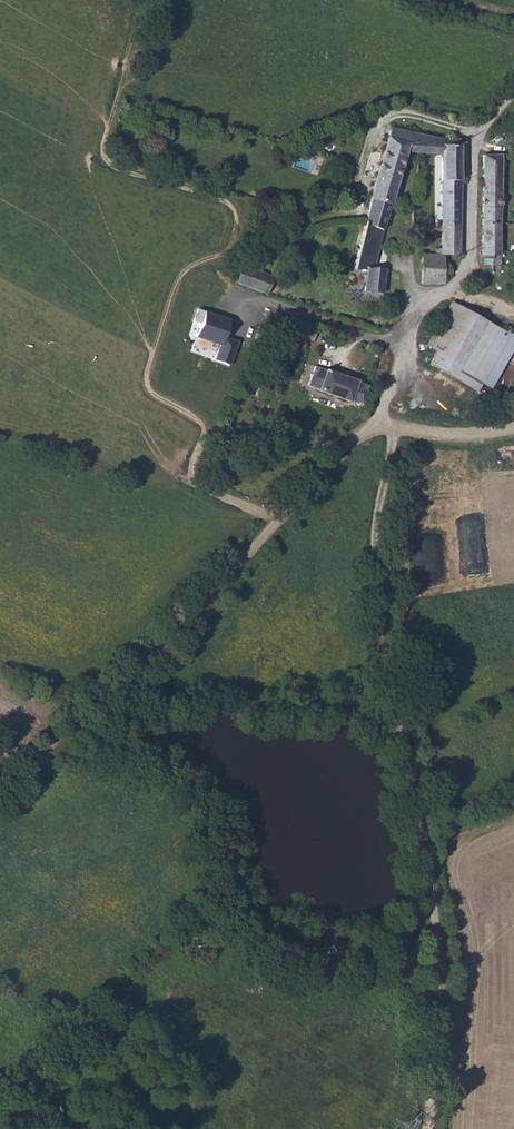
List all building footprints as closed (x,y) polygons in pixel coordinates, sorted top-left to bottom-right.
[(386,196),(401,147),(415,149),(418,131),(384,126),(366,191),(365,194),(385,200),(386,196)] [(436,153),(432,250),(415,250),(414,279),(433,279),(435,251),(451,251),(455,142),(438,140),(438,134),(418,131),(415,149),(436,153)] [(438,140),(455,142),(456,136),(438,134),(438,140)] [(477,160),(483,259),(486,258),(487,267),(507,265),(506,257),(502,257),(499,211),(503,211),(499,158),(477,160)] [(360,217),(349,261),(359,262),(358,287),(374,287),(377,263),(370,262),(385,200),(365,194),(360,217)] [(246,267),(230,261),(225,277),(256,288),(261,272),(246,267)] [(267,274),(261,272),(256,288),(262,290),(267,274)] [(500,327),(453,300),(429,343),(440,349),(430,367),(470,389),(475,379),(482,383),(512,329),(502,324),(500,327)] [(232,319),(200,310),(192,337),(218,345),(214,361),(232,366),(239,343),(226,339),(232,319)] [(348,375),(315,363),(308,384),(341,396),(348,375)]
